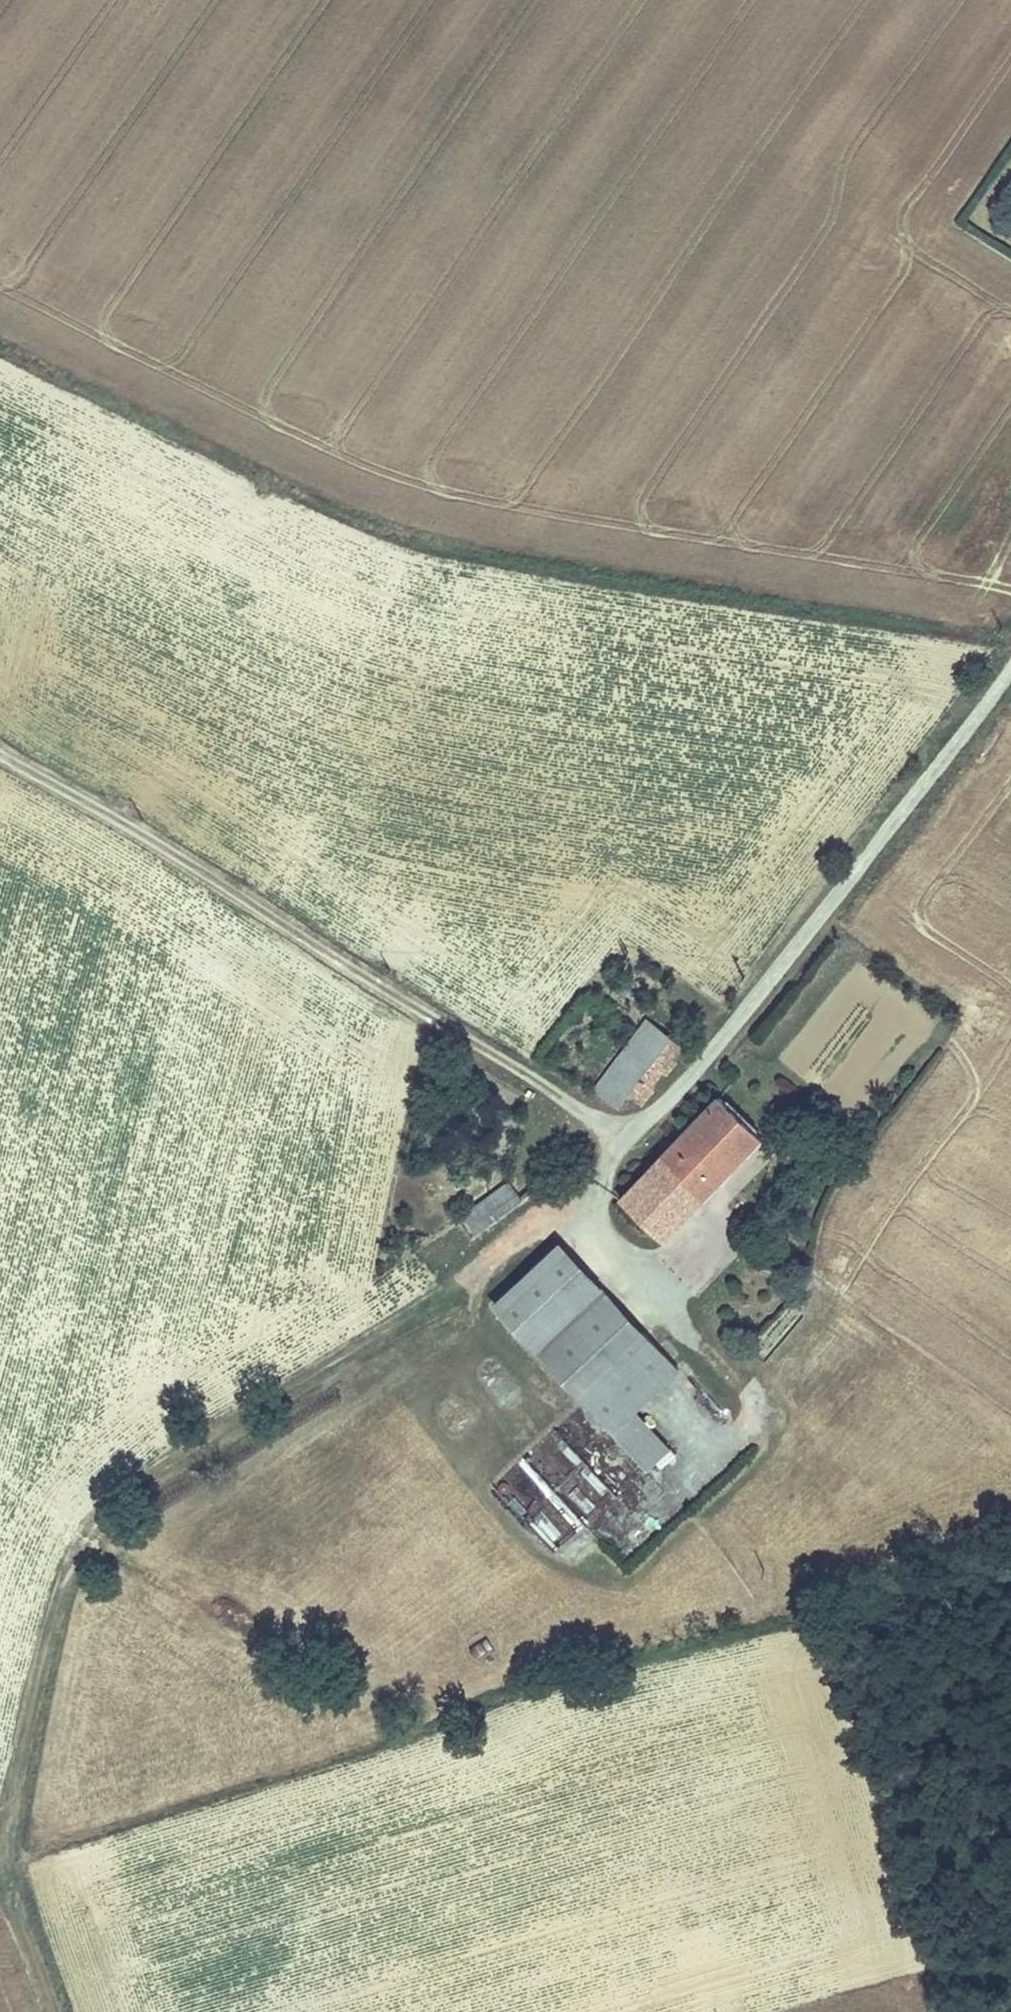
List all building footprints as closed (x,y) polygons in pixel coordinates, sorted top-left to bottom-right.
[(610,1092),(621,1078),(640,1090),(680,1036),(651,1017),(601,1086),(610,1092)] [(621,1199),(658,1239),(752,1137),(714,1101),(621,1199)] [(509,1178),(460,1212),(475,1233),(524,1199),(509,1178)] [(560,1246),(501,1308),(624,1426),(685,1361),(560,1246)] [(553,1429),(494,1486),(557,1552),(590,1520),(592,1522),(618,1497),(553,1429)]
